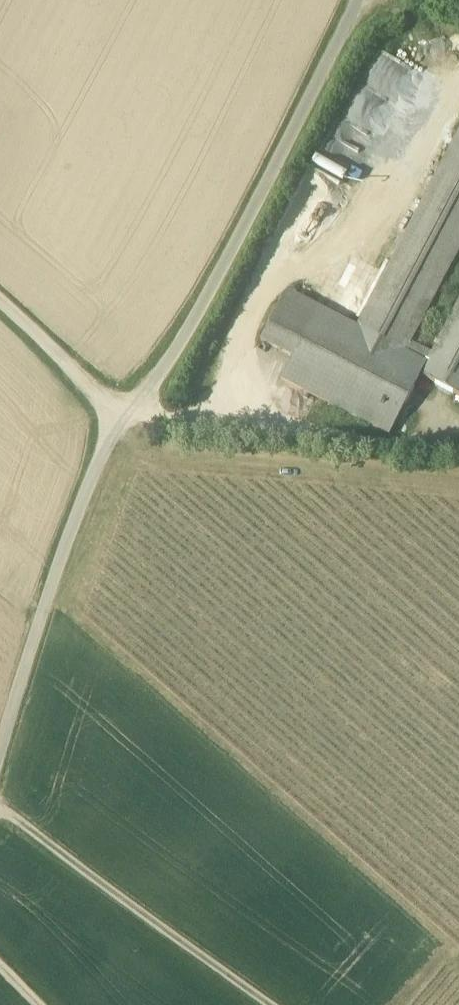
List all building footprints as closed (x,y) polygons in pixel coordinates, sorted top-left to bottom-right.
[(355,336),(285,300),(259,350),(291,366),(279,389),(386,444),(417,385),(458,406),(458,304),(429,362),(409,351),(458,254),(458,135),(355,336)] [(307,190),(343,191),(343,180),(307,179),(307,190)] [(309,202),(297,196),(287,216),(316,231),(328,210),(310,201),(309,202)]
